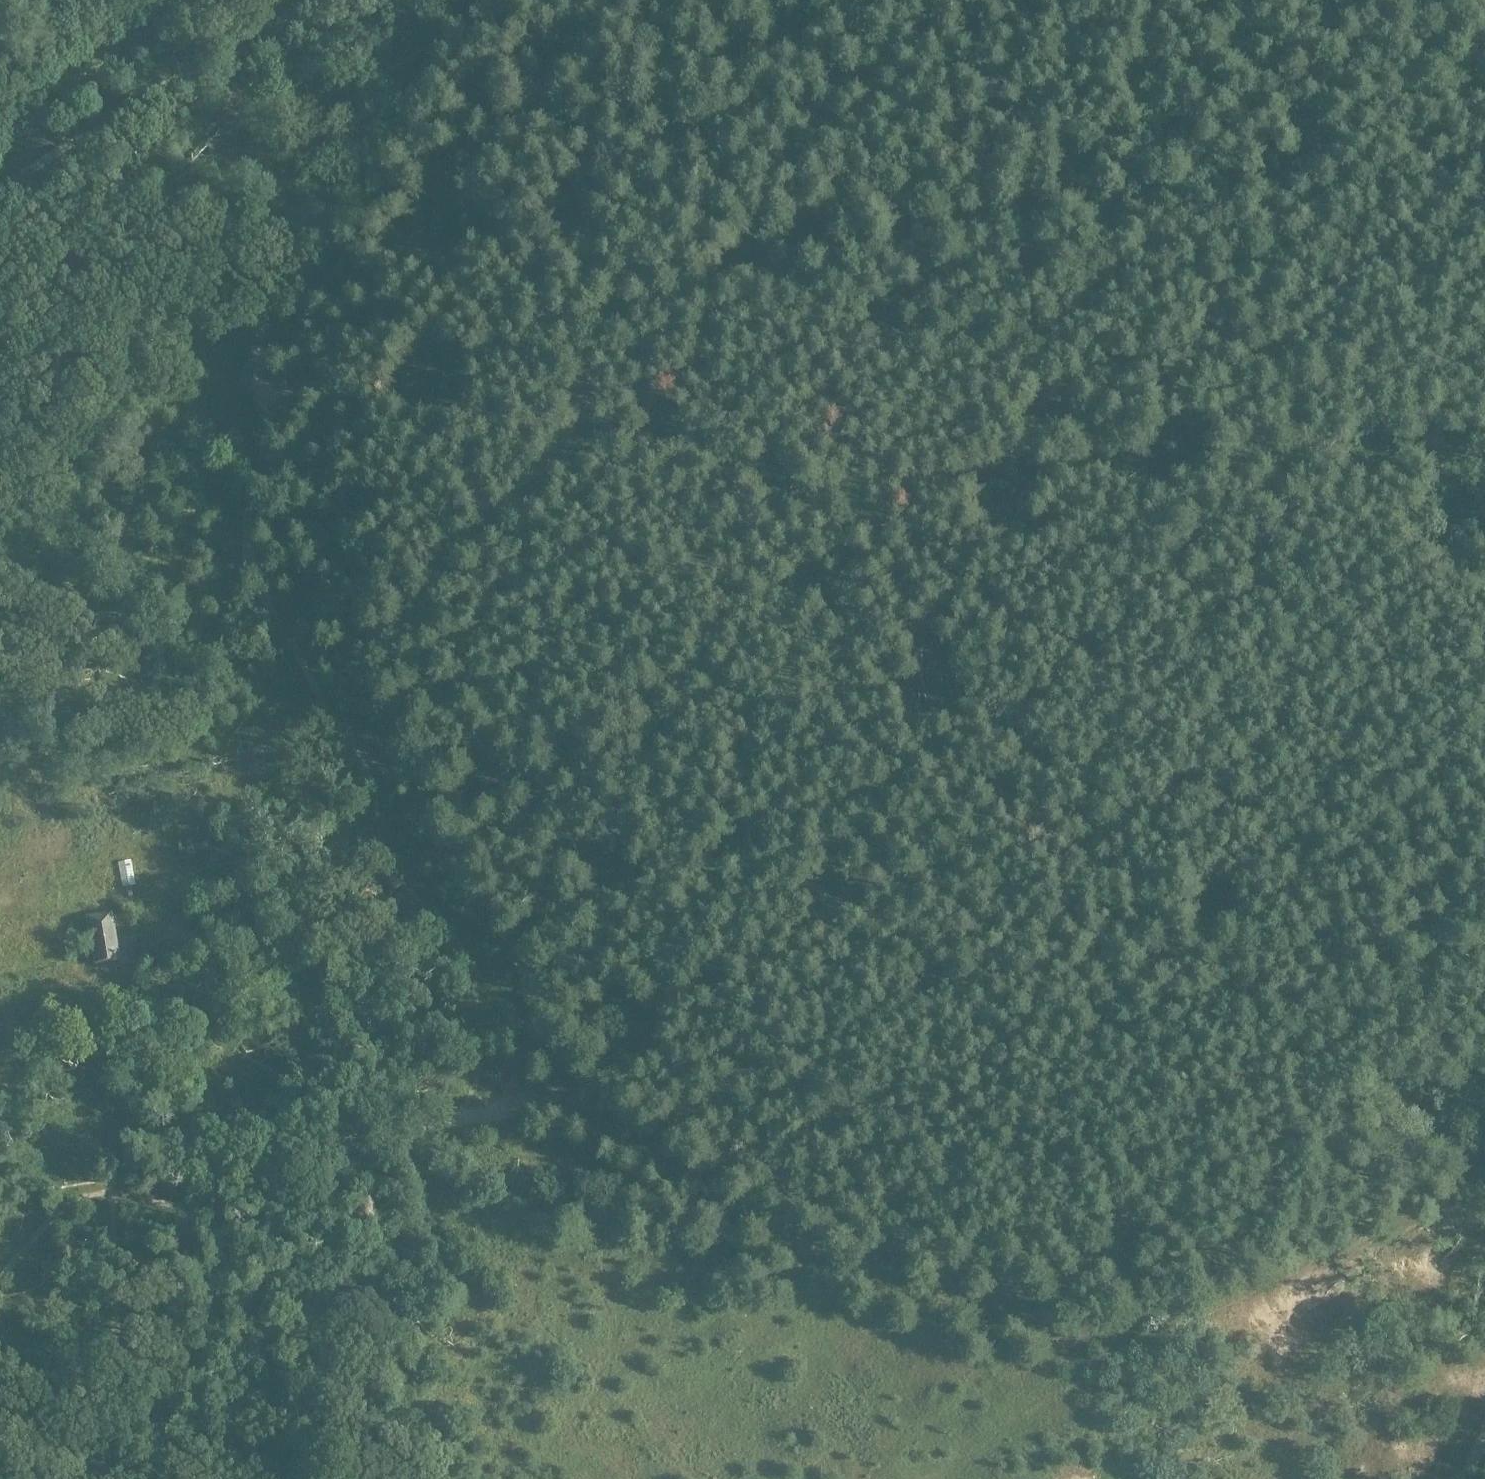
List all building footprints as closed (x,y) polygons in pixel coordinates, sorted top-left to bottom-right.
[(85,915),(93,963),(119,958),(111,911),(85,915)]
